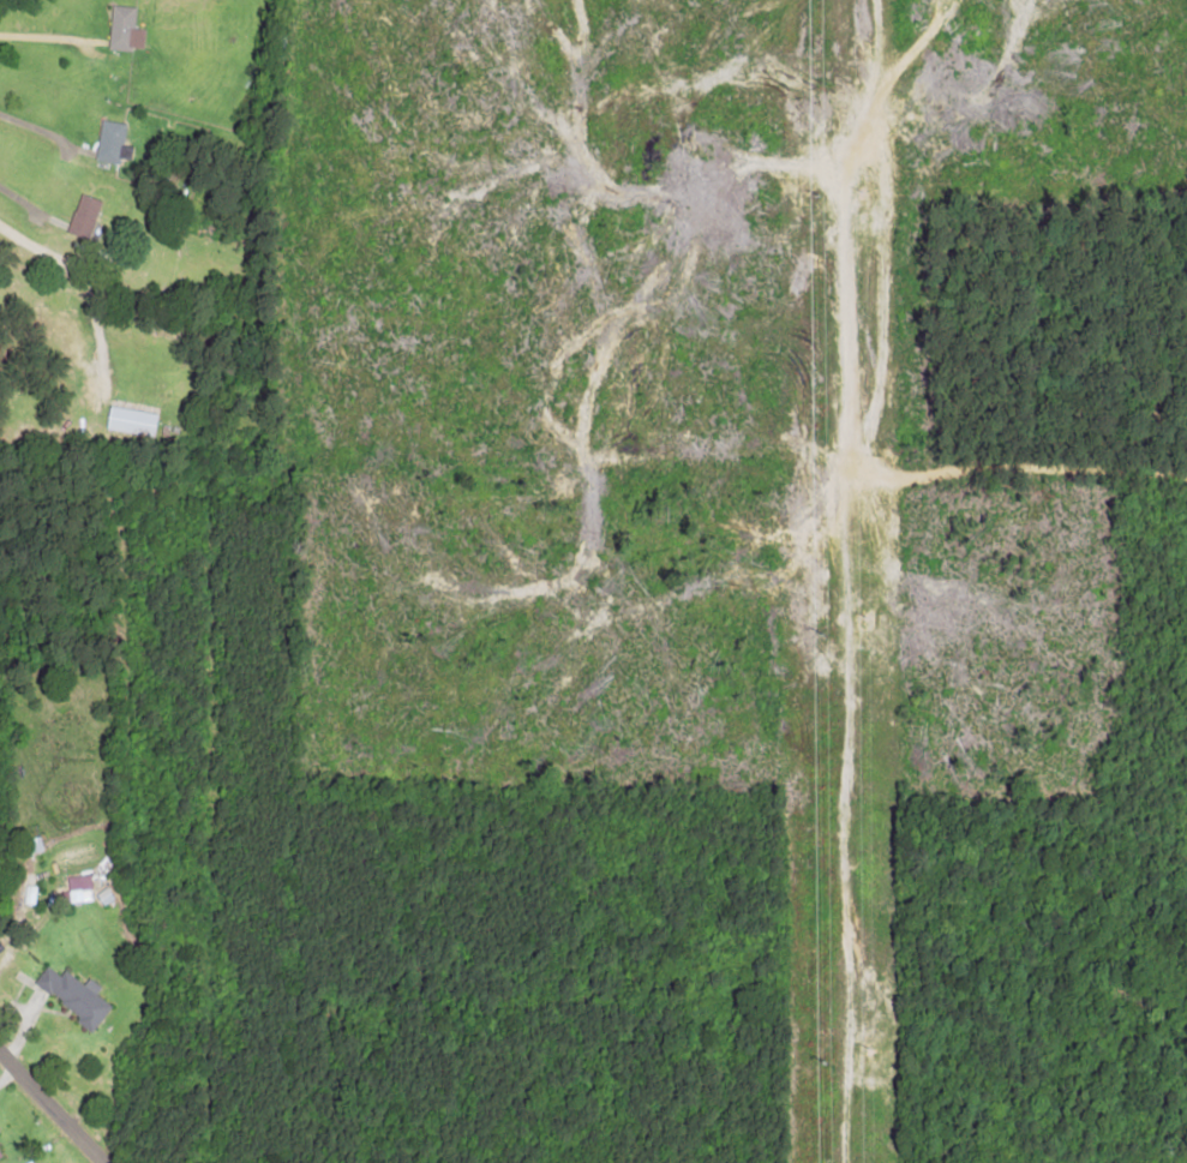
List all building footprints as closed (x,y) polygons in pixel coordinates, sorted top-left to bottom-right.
[(106,46),(141,51),(144,29),(132,27),(135,7),(111,4),(106,46)] [(125,124),(101,120),(95,160),(117,163),(118,157),(129,159),(131,146),(122,145),(125,124)] [(67,232),(91,238),(101,199),(77,193),(67,232)] [(153,436),(156,413),(108,406),(104,429),(153,436)] [(63,902),(90,901),(89,889),(62,890),(63,902)] [(83,984),(62,970),(59,975),(45,966),(33,984),(80,1016),(75,1022),(91,1033),(109,1005),(94,995),(100,987),(87,978),(83,984)]
